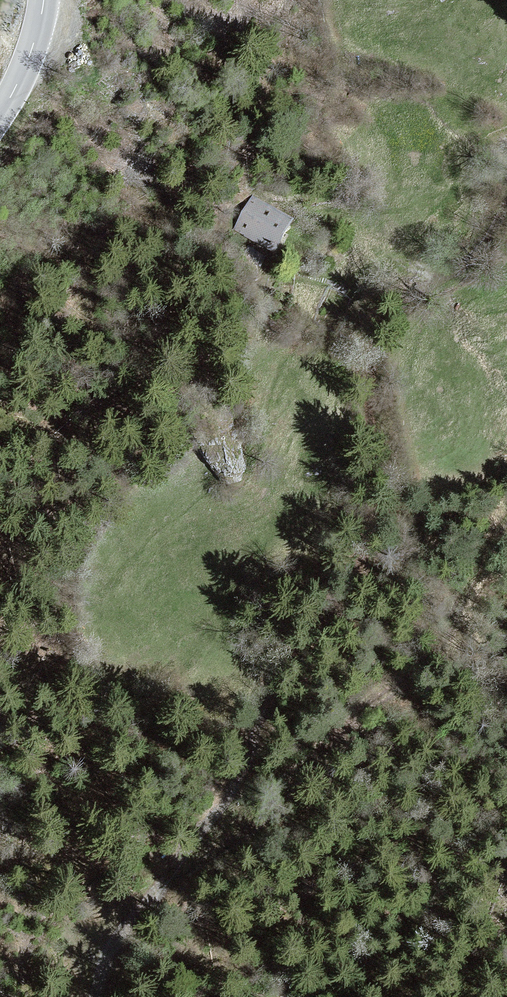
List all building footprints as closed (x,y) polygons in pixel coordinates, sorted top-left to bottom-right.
[(293,218),(251,196),(232,230),(274,252),(293,218)]
